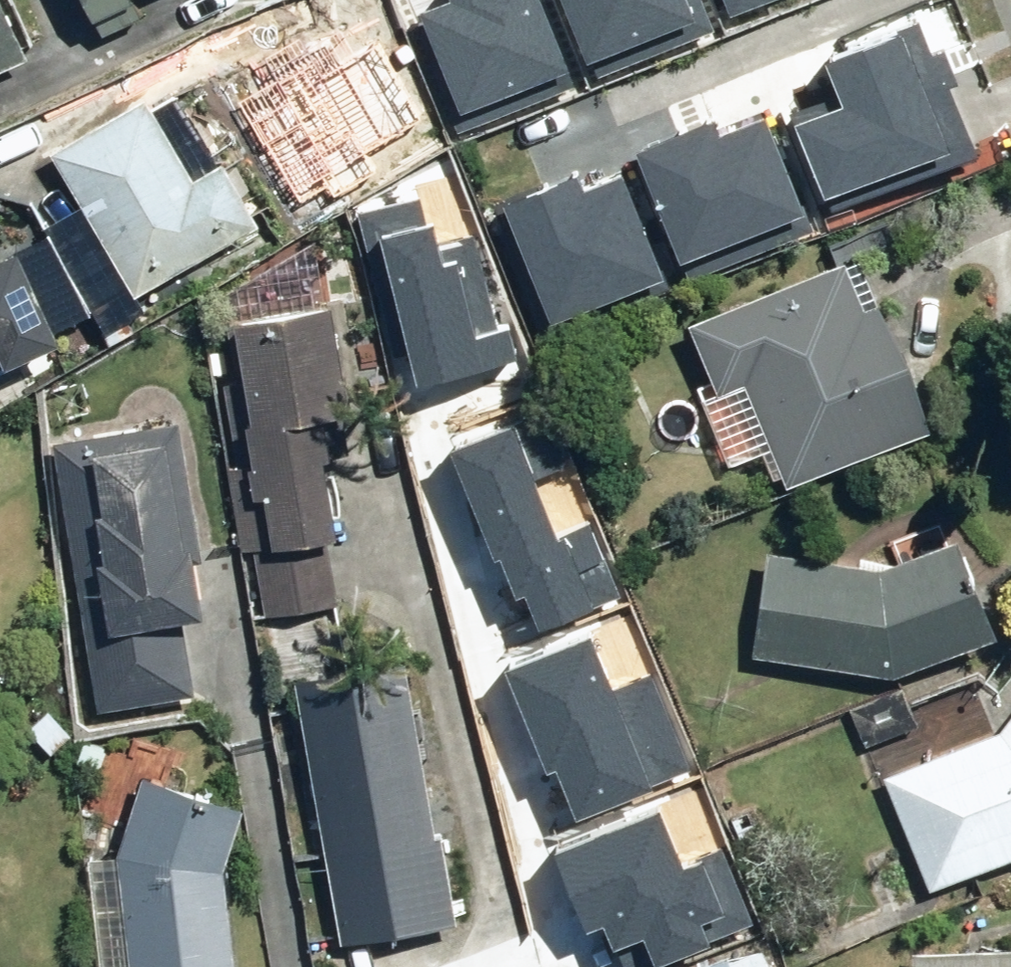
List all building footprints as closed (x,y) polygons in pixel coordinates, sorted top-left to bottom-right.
[(86,27),(143,0),(73,0),(86,27)] [(462,131),(577,87),(543,0),(450,0),(452,5),(418,17),(462,131)] [(593,76),(712,31),(700,0),(564,0),(593,76)] [(728,17),(772,0),(722,0),(728,17)] [(18,60),(0,22),(0,69),(18,60)] [(799,125),(832,210),(976,156),(937,55),(928,58),(917,28),(827,62),(844,108),(799,125)] [(41,155),(130,312),(253,242),(163,85),(41,155)] [(712,126),(637,154),(686,282),(813,234),(769,120),(718,140),(712,126)] [(578,182),(505,209),(549,324),(664,280),(627,181),(584,198),(578,182)] [(427,200),(357,216),(398,390),(514,363),(506,329),(492,333),(471,244),(439,251),(427,200)] [(38,351),(0,264),(0,367),(38,351)] [(768,484),(906,435),(845,266),(678,325),(703,395),(733,385),(768,484)] [(218,321),(260,619),(329,609),(304,435),(339,430),(322,306),(218,321)] [(548,416),(451,454),(493,560),(501,557),(517,599),(526,595),(539,628),(619,596),(590,523),(553,538),(531,482),(569,468),(548,416)] [(47,447),(94,715),(190,699),(168,572),(190,568),(165,426),(47,447)] [(936,547),(868,575),(756,556),(739,659),(879,682),(975,643),(936,547)] [(591,639),(503,673),(542,773),(558,767),(578,818),(651,789),(649,786),(691,770),(654,677),(612,693),(591,639)] [(280,685),(332,943),(445,921),(392,663),(280,685)] [(1010,860),(1010,710),(994,736),(879,778),(921,892),(1010,860)] [(210,875),(229,813),(131,783),(107,858),(119,966),(220,966),(210,875)] [(558,855),(588,931),(606,924),(623,966),(659,966),(751,931),(722,856),(683,871),(661,815),(558,855)] [(915,959),(915,966),(1010,966),(1010,959),(915,959)]
